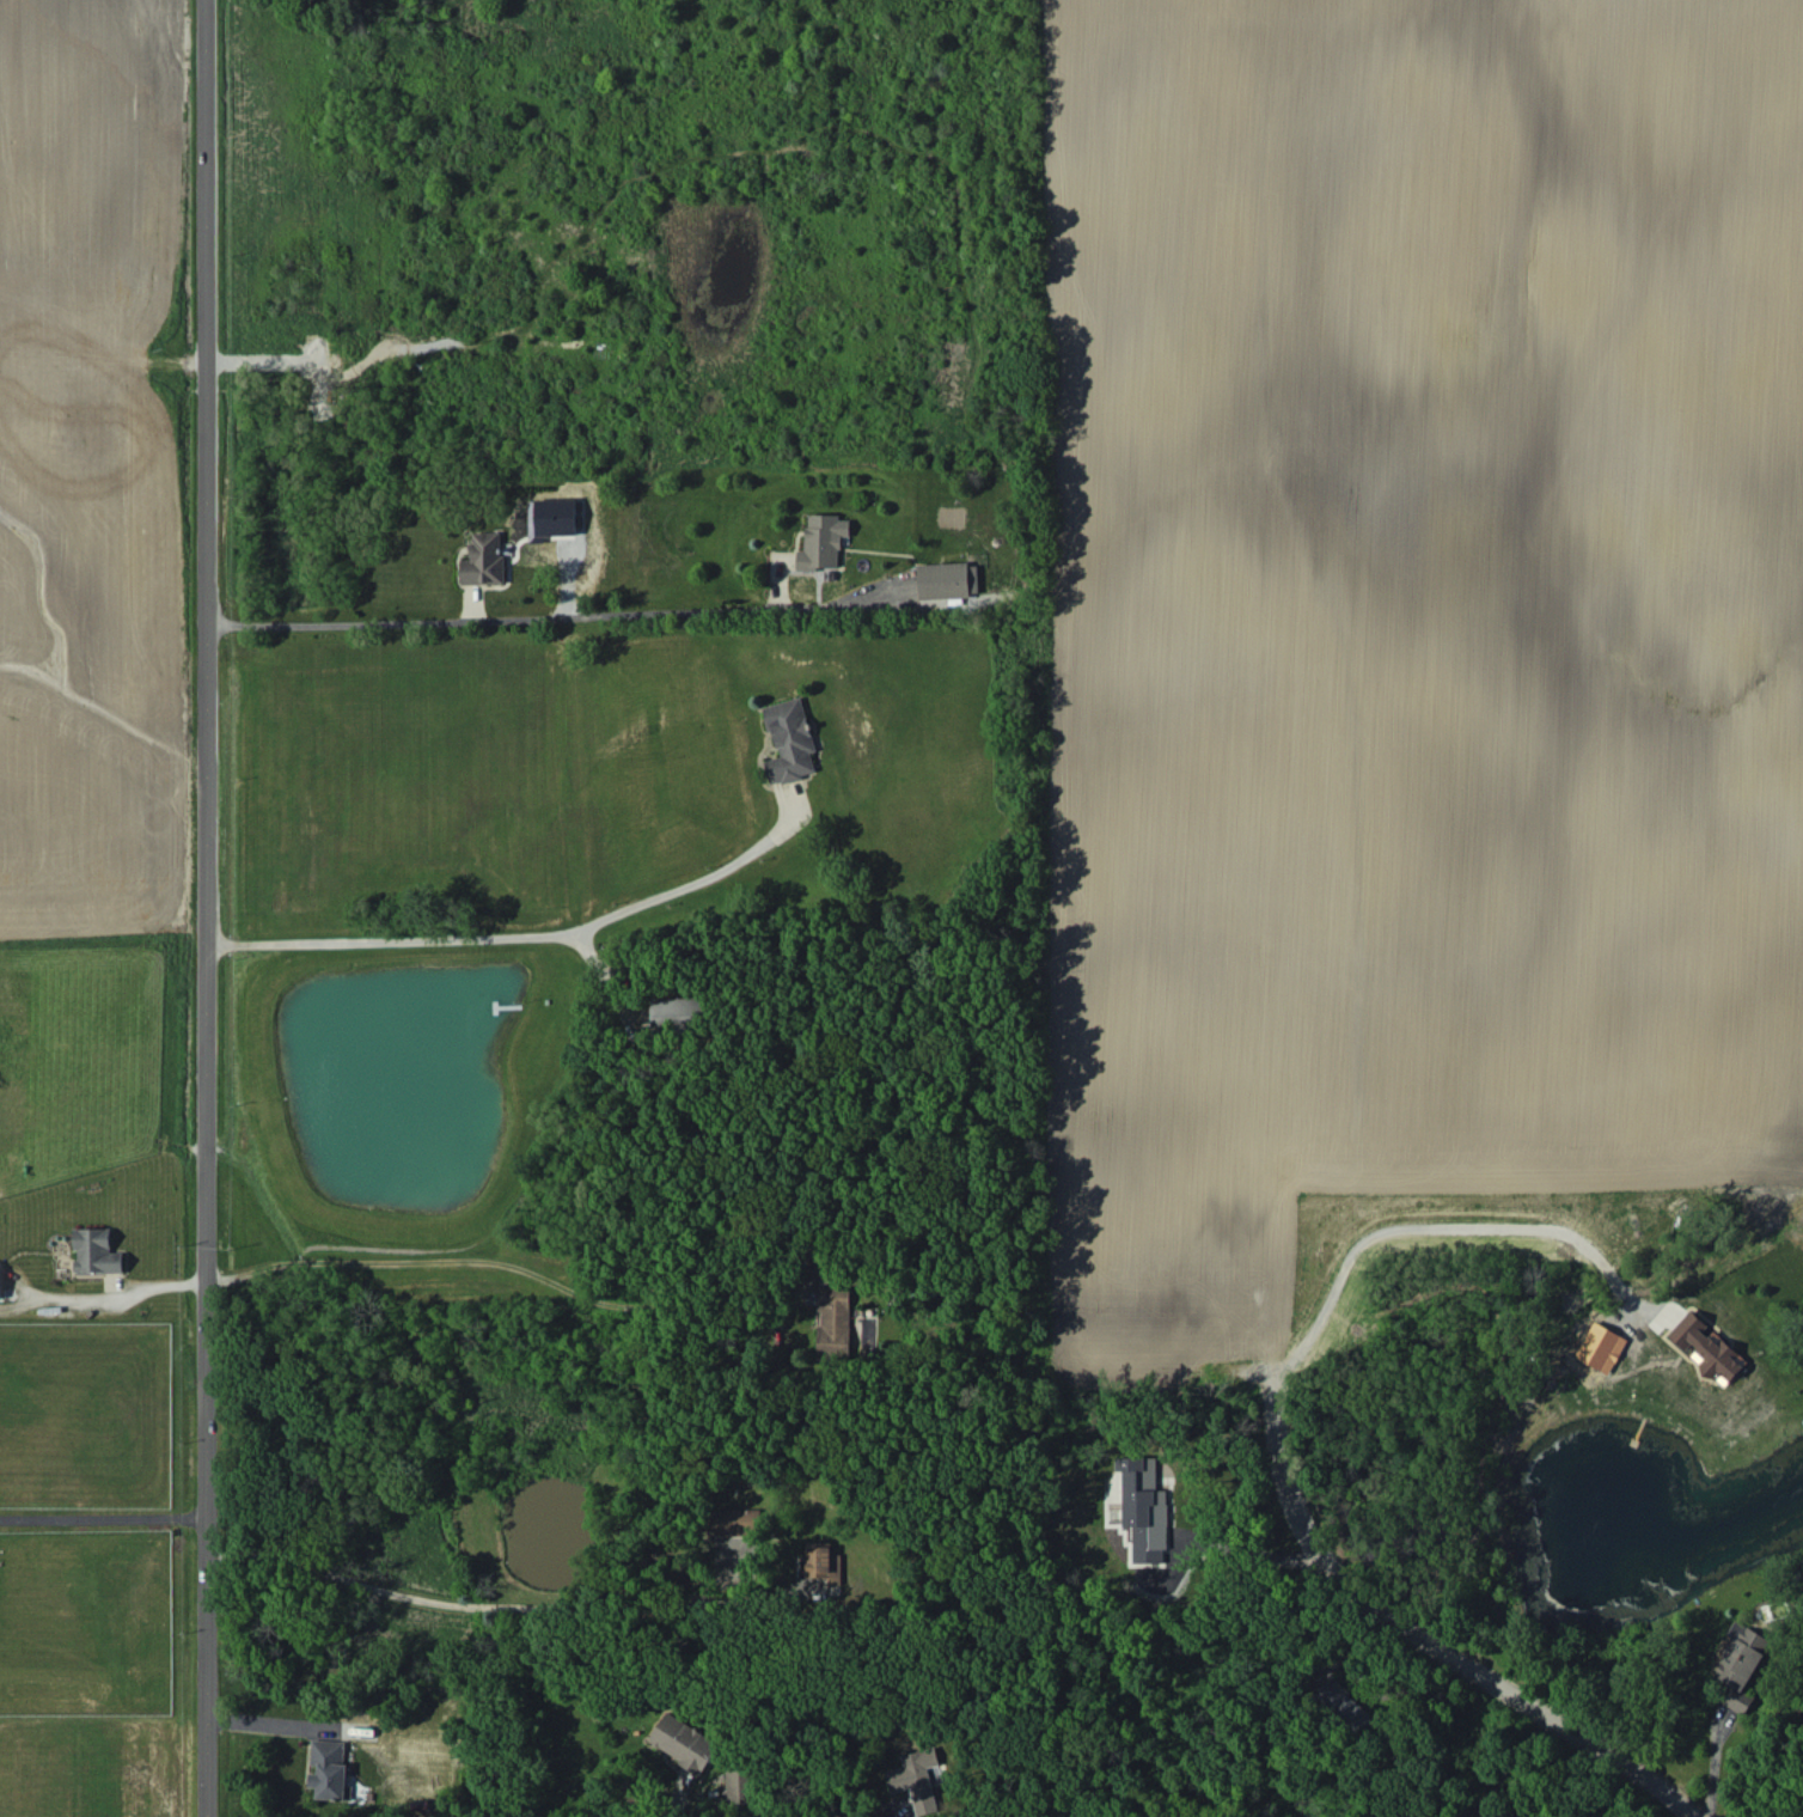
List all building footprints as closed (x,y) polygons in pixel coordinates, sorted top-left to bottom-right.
[(577,538),(577,517),(534,516),(535,504),(530,504),(530,536),(577,538)] [(798,569),(818,570),(818,566),(840,567),(841,535),(851,535),(851,519),(841,519),(841,514),(808,514),(807,550),(798,550),(798,569)] [(463,584),(504,583),(503,532),(472,533),(473,559),(462,559),(463,584)] [(978,562),(918,564),(919,598),(979,596),(978,562)] [(780,756),(765,760),(771,785),(816,773),(811,751),(815,751),(802,696),(763,707),(769,731),(773,730),(780,756)] [(704,997),(653,998),(654,1027),(705,1026),(704,997)] [(76,1228),(76,1272),(124,1272),(124,1252),(111,1252),(111,1228),(76,1228)] [(818,1356),(861,1357),(861,1341),(850,1341),(851,1286),(820,1285),(818,1356)] [(1748,1360),(1710,1328),(1711,1327),(1690,1309),(1667,1336),(1684,1351),(1690,1344),(1707,1358),(1698,1368),(1712,1380),(1719,1372),(1730,1381),(1748,1360)] [(1627,1337),(1591,1321),(1575,1358),(1610,1374),(1627,1337)] [(1157,1457),(1117,1457),(1117,1471),(1123,1471),(1123,1527),(1133,1527),(1133,1562),(1167,1563),(1167,1489),(1157,1489),(1157,1457)] [(714,1508),(713,1535),(760,1536),(760,1509),(714,1508)] [(841,1584),(841,1554),(831,1554),(832,1542),(806,1541),(805,1577),(829,1577),(829,1584),(841,1584)] [(1771,1639),(1735,1620),(1727,1634),(1732,1637),(1711,1677),(1724,1684),(1716,1699),(1745,1714),(1753,1697),(1743,1692),(1771,1639)] [(1359,1735),(1376,1718),(1332,1676),(1315,1693),(1359,1735)] [(649,1742),(702,1773),(720,1742),(666,1711),(649,1742)] [(347,1741),(313,1739),(311,1769),(310,1769),(309,1786),(317,1787),(317,1798),(352,1799),(353,1786),(345,1785),(347,1741)] [(928,1767),(939,1765),(935,1747),(901,1754),(904,1767),(886,1770),(890,1792),(911,1788),(917,1816),(937,1812),(928,1767)] [(726,1770),(726,1803),(751,1802),(751,1769),(726,1770)]
